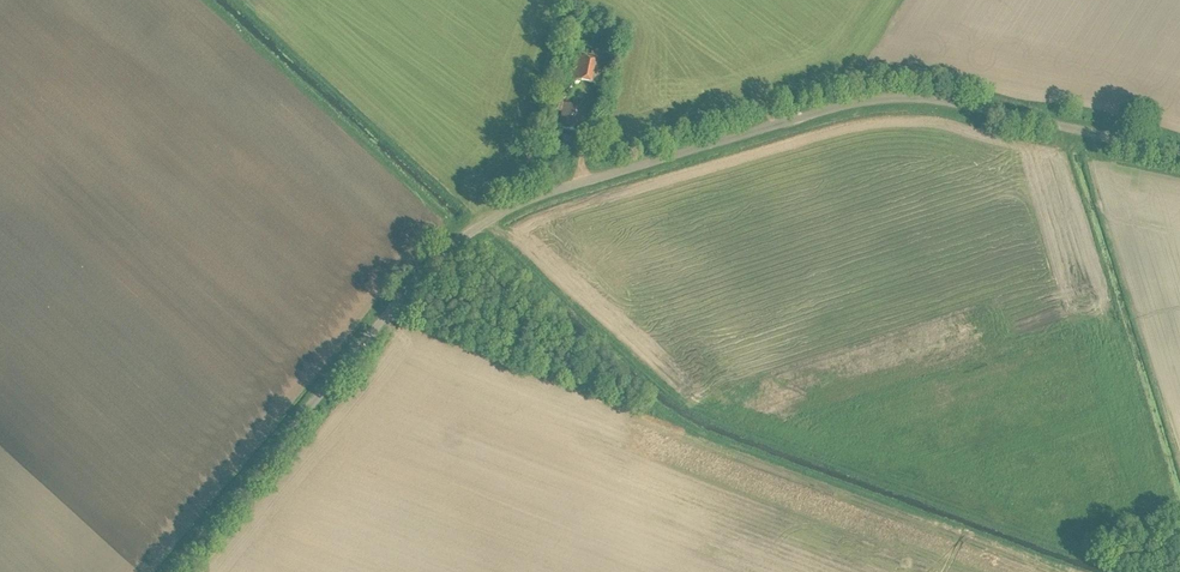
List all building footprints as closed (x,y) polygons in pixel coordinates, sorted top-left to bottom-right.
[(575,56),(570,80),(603,87),(604,81),(603,81),(607,63),(575,56)] [(588,109),(565,104),(559,128),(577,132),(577,129),(583,130),(588,109)]
